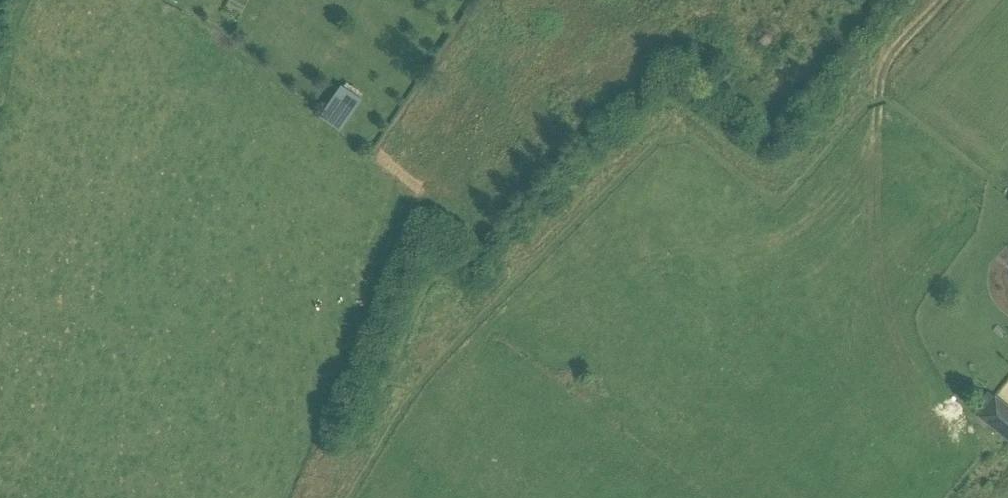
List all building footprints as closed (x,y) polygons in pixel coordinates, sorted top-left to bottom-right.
[(519,49),(514,57),(529,66),(534,57),(519,49)] [(354,127),(369,106),(354,95),(339,117),(354,127)] [(991,423),(1007,437),(1007,402),(991,423)]
